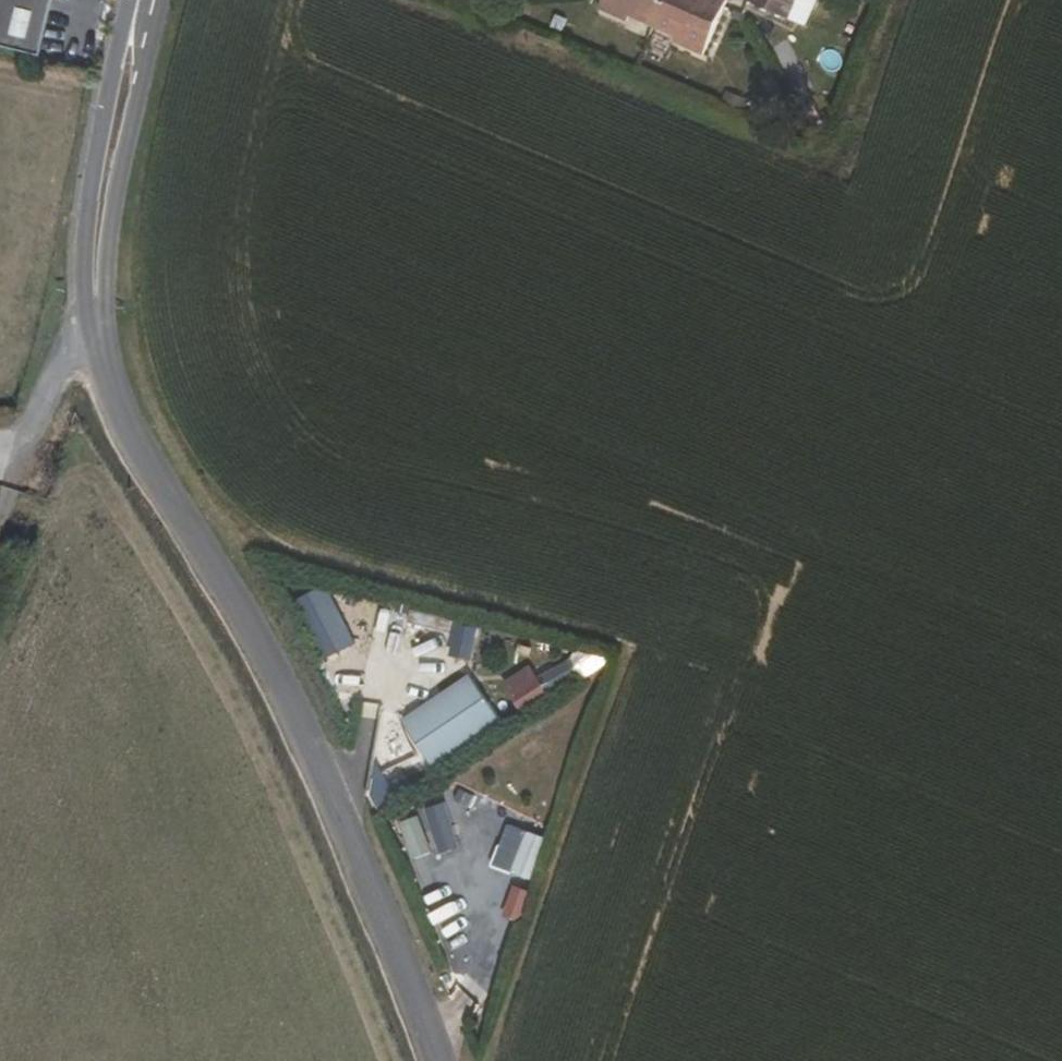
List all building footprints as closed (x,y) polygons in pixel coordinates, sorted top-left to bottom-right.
[(34,56),(47,0),(0,0),(0,47),(34,56)] [(627,16),(651,26),(663,0),(601,0),(597,8),(625,21),(627,16)] [(676,38),(674,42),(704,56),(724,8),(727,0),(663,0),(651,26),(676,38)] [(791,18),(799,0),(748,0),(791,18)] [(501,681),(516,702),(543,683),(528,662),(501,681)] [(472,671),(400,713),(429,762),(501,720),(472,671)] [(401,818),(412,856),(431,850),(420,813),(401,818)] [(492,865),(528,877),(542,834),(505,822),(492,865)]
